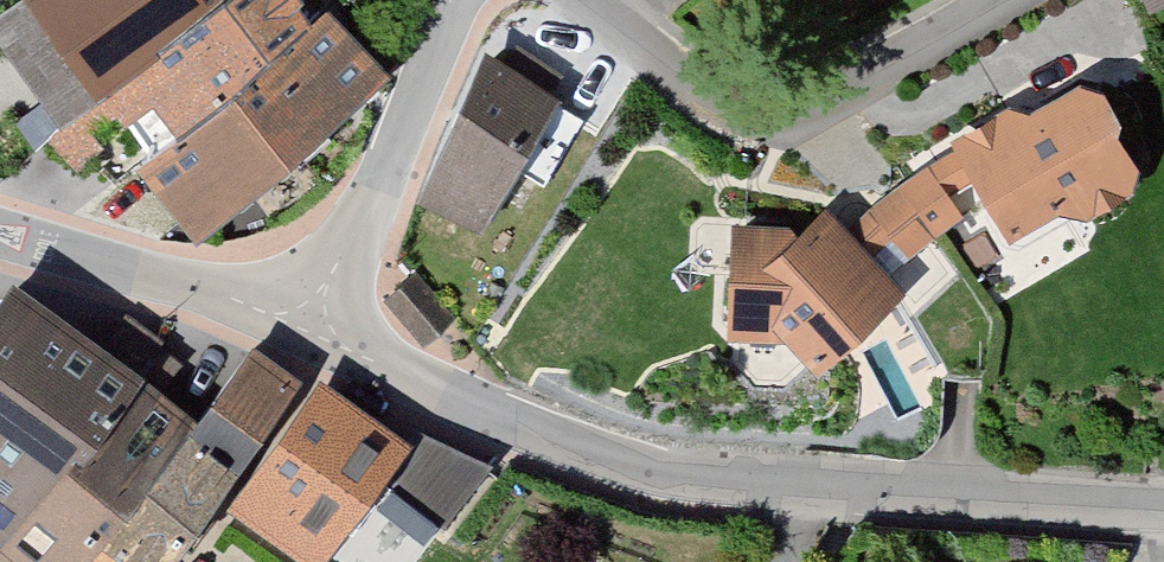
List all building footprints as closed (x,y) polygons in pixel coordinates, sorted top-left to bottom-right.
[(196,226),(379,83),(322,0),(17,0),(10,6),(196,226)] [(400,216),(470,250),(516,167),(556,85),(485,47),(400,216)] [(937,170),(878,207),(909,254),(960,225),(980,257),(1119,189),(1066,88),(928,155),(937,170)] [(825,240),(808,218),(770,241),(704,238),(694,350),(755,354),(794,378),(879,302),(863,283),(909,254),(878,207),(825,240)] [(424,344),(453,318),(416,279),(401,289),(387,302),(424,344)] [(12,286),(0,301),(0,561),(172,561),(211,505),(295,392),(246,357),(194,424),(12,286)] [(101,340),(154,380),(178,349),(125,308),(101,340)] [(301,397),(212,519),(270,561),(319,561),(394,457),(301,397)] [(423,446),(383,507),(425,541),(485,472),(423,446)]
